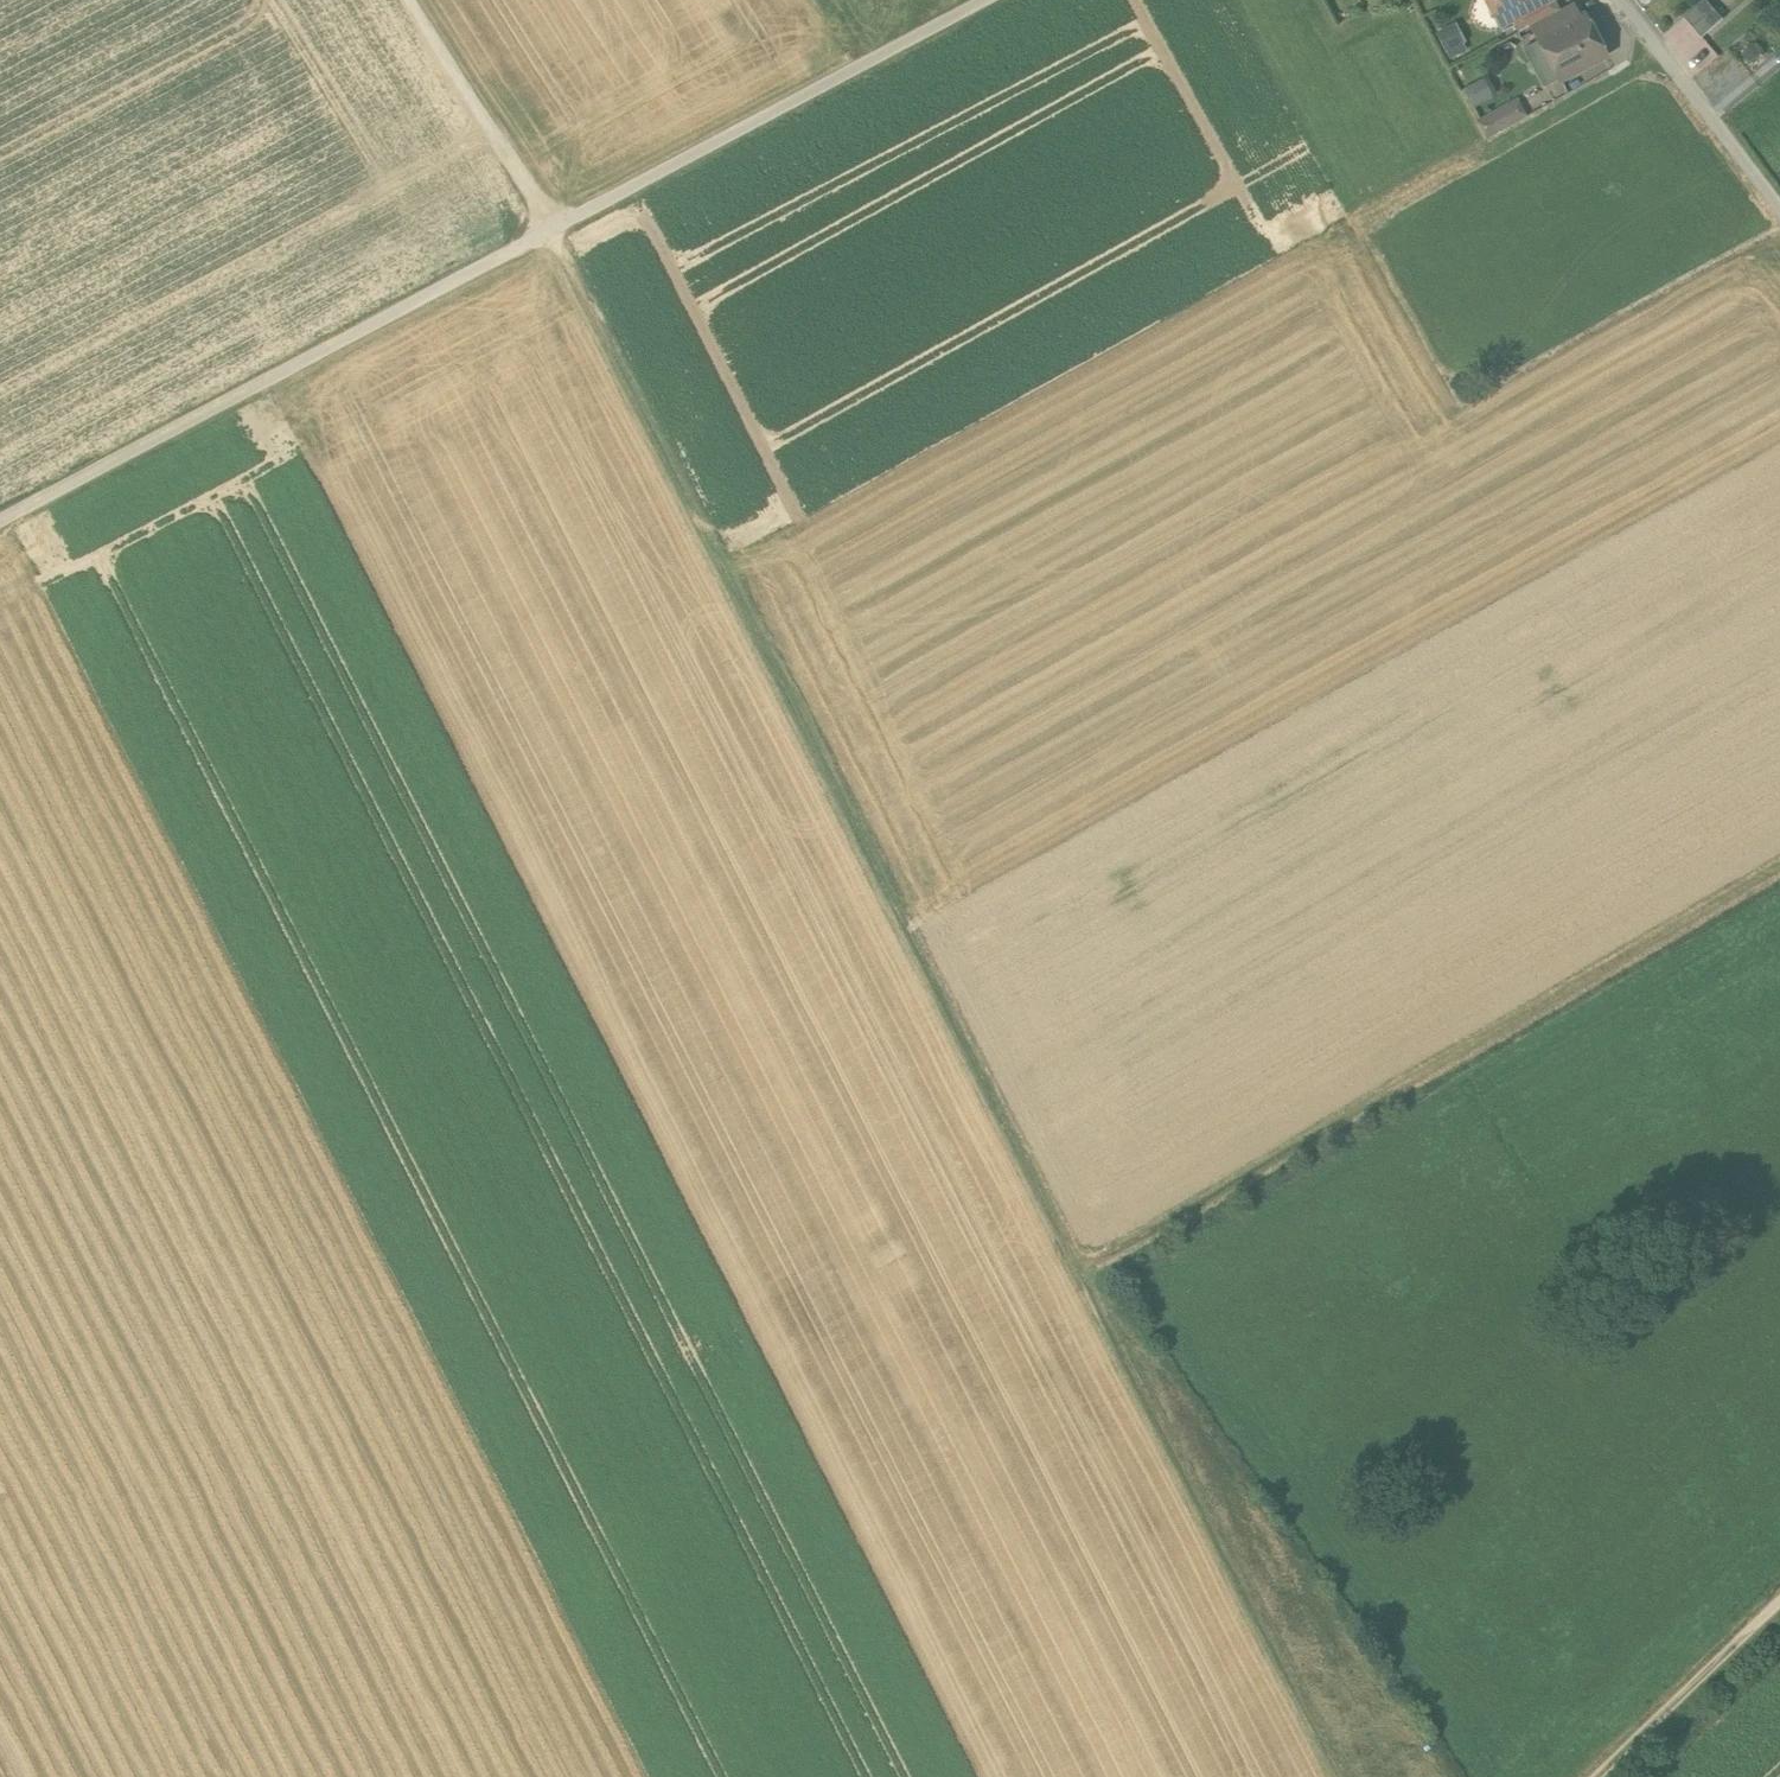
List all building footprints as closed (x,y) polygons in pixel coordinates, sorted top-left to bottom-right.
[(1503,21),(1498,24),(1499,26),(1513,18),(1546,0),(1491,0),(1503,21)] [(1513,18),(1520,31),(1531,25),(1557,11),(1551,0),(1546,0),(1513,18)] [(1684,19),(1702,39),(1724,20),(1706,0),(1684,19)] [(1557,11),(1531,25),(1539,39),(1579,18),(1571,4),(1557,11)] [(1579,18),(1539,39),(1560,79),(1603,56),(1583,16),(1579,18)] [(1454,24),(1436,33),(1450,58),(1467,50),(1454,24)] [(1544,88),(1560,79),(1539,39),(1523,48),(1544,88)] [(1496,96),(1486,77),(1464,89),(1473,107),(1496,96)] [(1526,117),(1516,98),(1497,109),(1507,128),(1526,117)] [(1497,109),(1475,121),(1485,140),(1507,128),(1497,109)]
